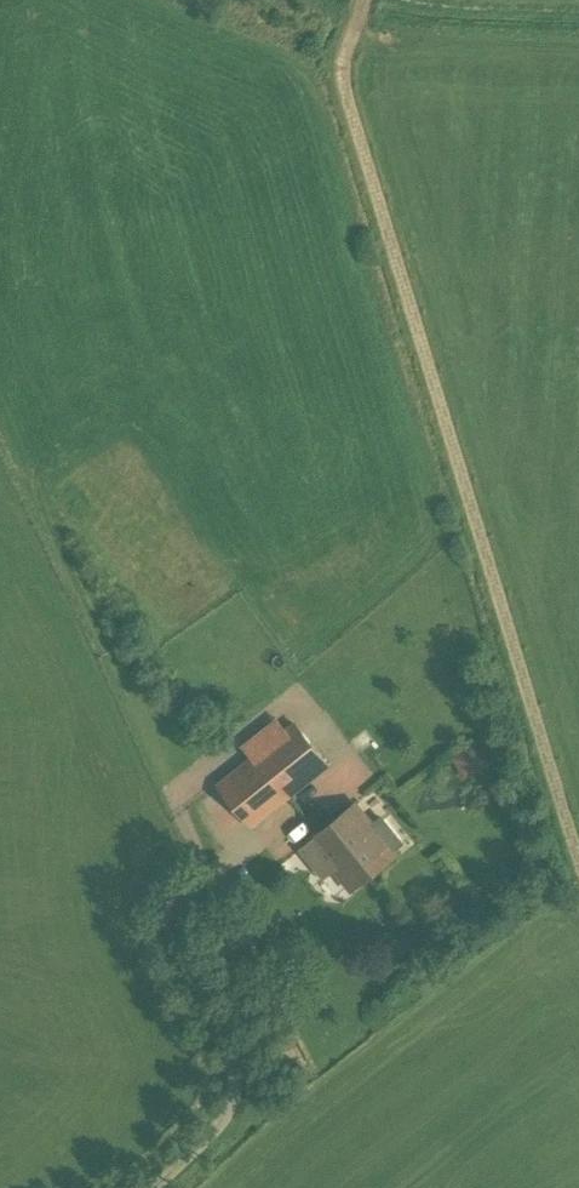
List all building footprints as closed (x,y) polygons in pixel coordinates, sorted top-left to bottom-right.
[(295,723),(255,756),(287,796),(327,763),(295,723)] [(449,755),(467,776),(488,759),(470,738),(449,755)] [(287,796),(255,756),(218,786),(250,826),(287,796)] [(351,806),(328,825),(368,875),(396,852),(395,850),(405,842),(382,815),(368,826),(351,806)] [(368,875),(328,825),(310,840),(311,841),(301,849),(324,877),(335,869),(351,889),(368,875)]
